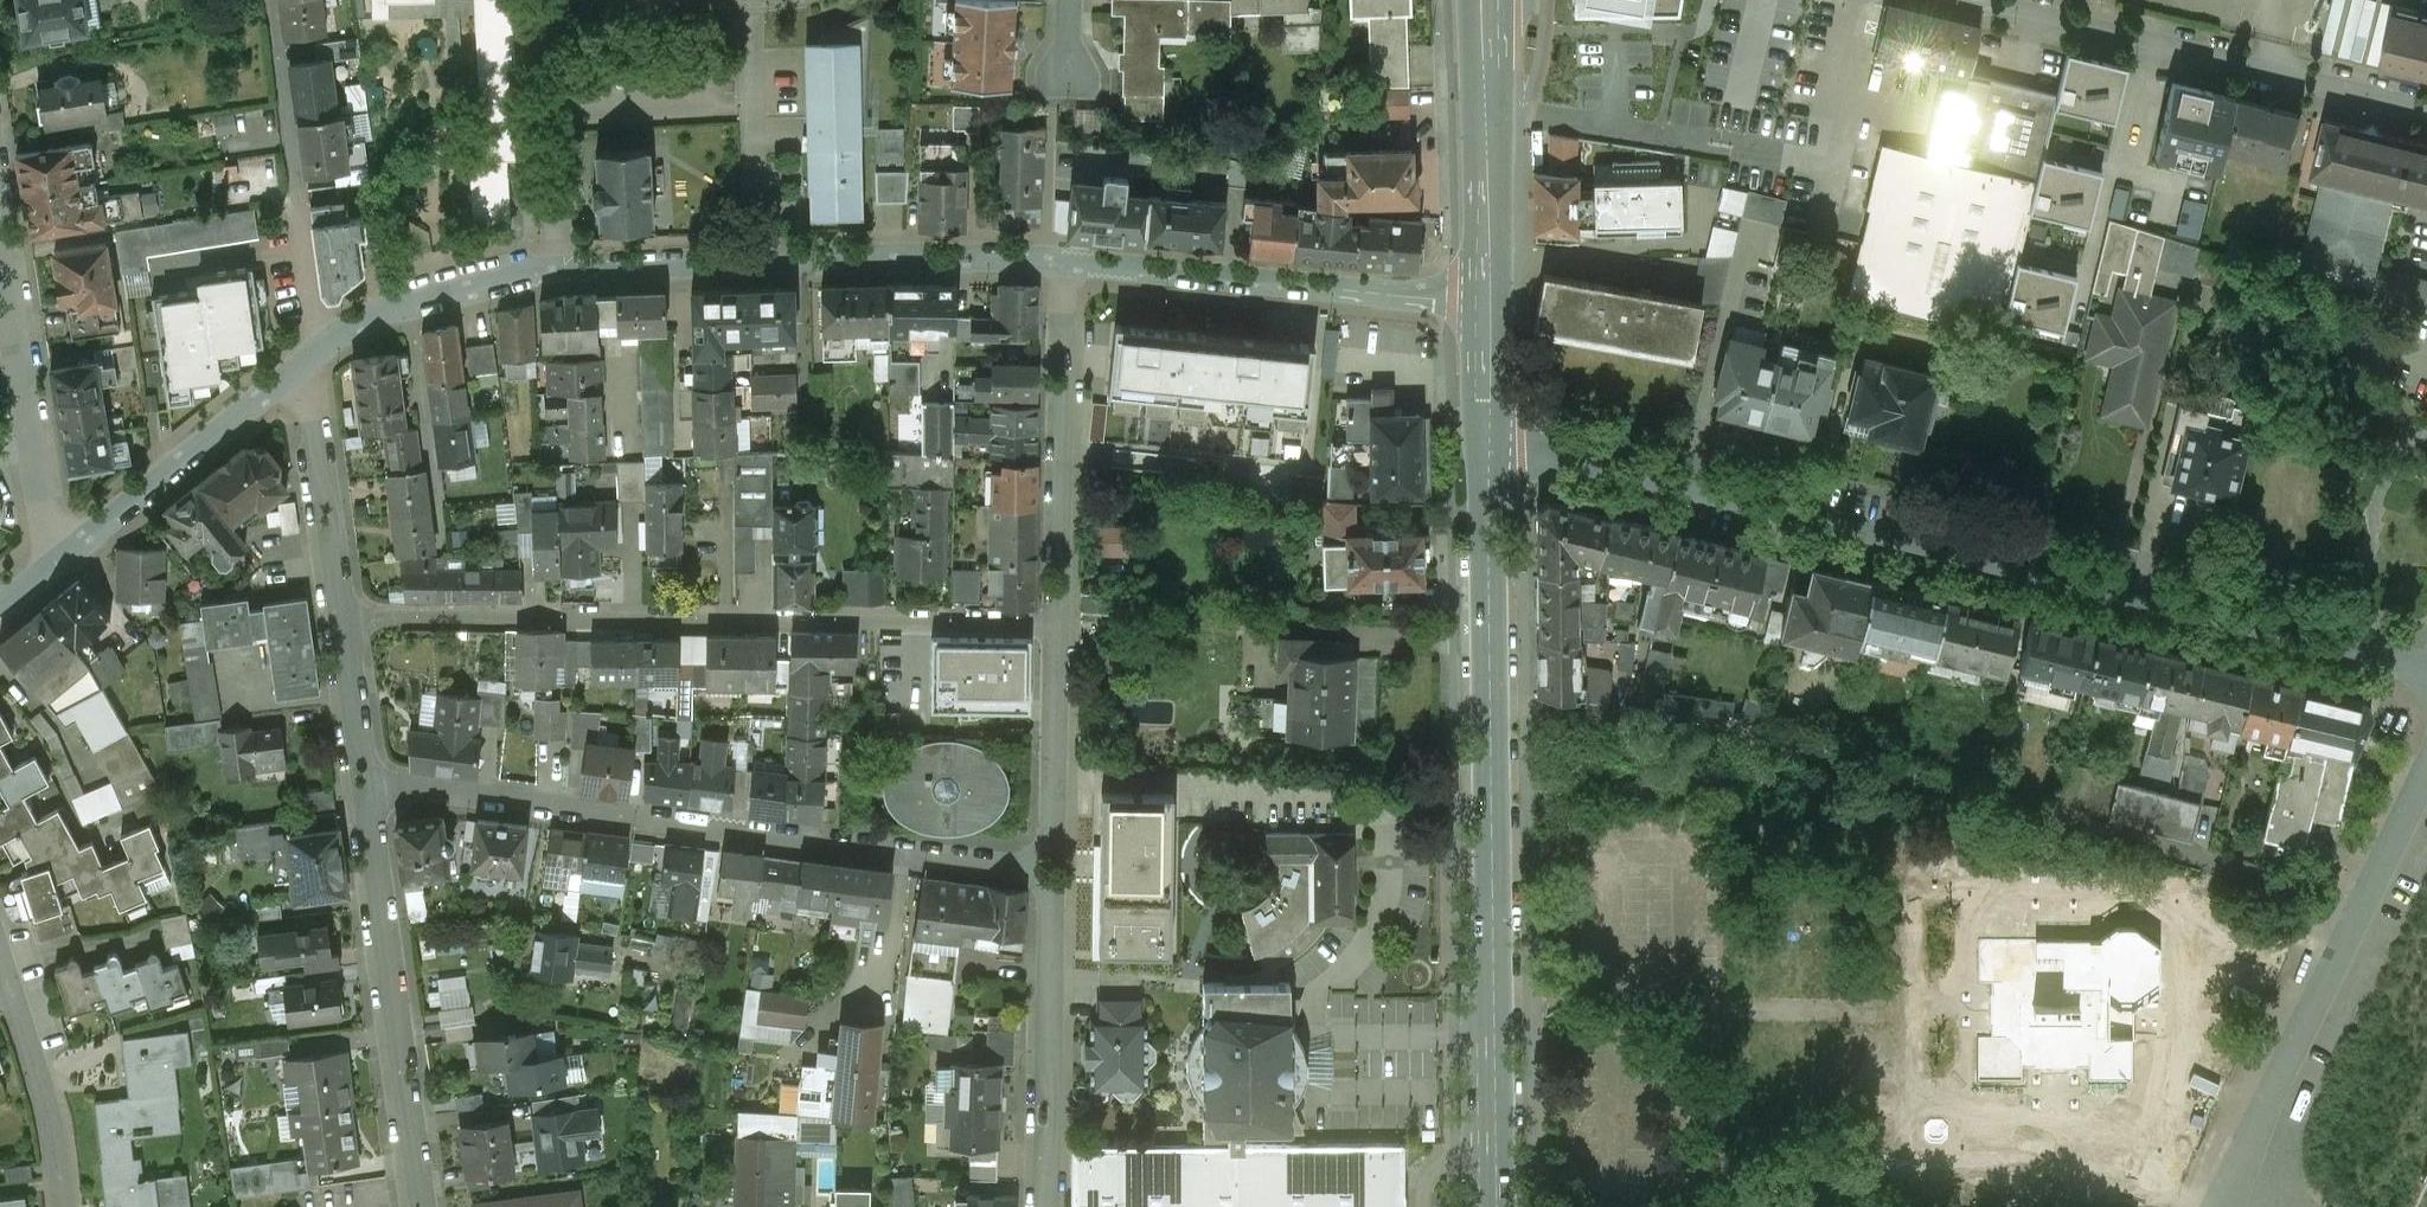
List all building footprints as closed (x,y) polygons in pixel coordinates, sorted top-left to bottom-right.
[(26,40),(50,36),(51,43),(65,41),(64,34),(86,31),(81,0),(20,0),(26,40)] [(287,38),(326,33),(326,32),(325,32),(322,8),(336,6),(335,0),(282,0),(287,38)] [(373,17),(389,17),(389,16),(389,0),(373,0),(373,17)] [(474,0),(389,0),(389,16),(446,15),(454,170),(470,170),(470,159),(468,159),(466,124),(481,124),(480,113),(466,114),(464,81),(479,80),(478,70),(464,70),(460,16),(475,10),(474,0)] [(470,159),(470,170),(472,170),(474,219),(473,219),(473,221),(510,219),(510,216),(509,216),(506,157),(519,156),(519,154),(518,154),(516,124),(518,124),(517,113),(516,113),(514,80),(515,80),(515,69),(513,69),(510,10),(512,10),(511,0),(474,0),(475,10),(477,10),(480,69),(478,70),(479,80),(481,80),(482,113),(480,113),(481,124),(483,124),(484,158),(470,159)] [(982,0),(955,0),(950,87),(1010,89),(1013,53),(1016,53),(1017,38),(1013,38),(1016,2),(982,0)] [(1111,14),(1125,14),(1125,54),(1120,53),(1120,67),(1124,68),(1124,93),(1126,93),(1161,94),(1162,67),(1157,67),(1158,31),(1163,31),(1163,26),(1230,28),(1230,11),(1230,0),(1112,0),(1111,14)] [(1230,11),(1282,10),(1283,25),(1284,39),(1285,43),(1289,47),(1295,48),(1319,48),(1320,7),(1311,7),(1311,2),(1308,2),(1308,0),(1230,0),(1230,11)] [(1352,11),(1368,10),(1370,71),(1408,70),(1406,0),(1352,0),(1352,11)] [(1574,15),(1617,14),(1679,14),(1681,0),(1574,0),(1574,15)] [(2398,5),(2381,71),(2426,82),(2426,12),(2422,11),(2398,5)] [(1981,31),(1887,8),(1876,54),(1946,70),(1969,76),(1981,31)] [(838,26),(817,30),(817,47),(818,47),(820,116),(808,116),(809,147),(860,146),(859,116),(863,116),(863,121),(865,121),(871,11),(859,17),(849,22),(838,26)] [(358,38),(316,44),(318,61),(330,59),(330,62),(361,57),(358,38)] [(2057,97),(2047,138),(2119,154),(2139,69),(2067,52),(2057,97)] [(318,61),(290,65),(298,122),(338,116),(330,62),(330,59),(318,61)] [(1408,70),(1370,71),(1370,87),(1408,86),(1408,70)] [(2057,97),(1946,70),(1926,155),(2036,181),(2057,97)] [(79,77),(74,75),(70,75),(67,76),(64,77),(61,78),(59,80),(47,82),(46,81),(39,82),(41,95),(42,95),(44,106),(38,107),(41,123),(46,123),(47,128),(79,123),(106,119),(100,74),(79,77)] [(2236,99),(2174,83),(2161,136),(2223,151),(2236,99)] [(1161,94),(1126,93),(1126,116),(1161,117),(1161,94)] [(2303,115),(2236,99),(2223,151),(2290,167),(2303,115)] [(964,105),(952,105),(952,129),(964,129),(964,105)] [(979,106),(964,105),(964,129),(964,132),(978,132),(979,106)] [(112,127),(126,126),(125,110),(111,111),(112,127)] [(237,112),(215,114),(216,134),(238,132),(237,112)] [(338,116),(298,122),(306,175),(368,167),(364,140),(355,142),(351,115),(338,116)] [(106,119),(79,123),(81,134),(108,130),(106,119)] [(2327,120),(2313,176),(2324,178),(2395,196),(2426,204),(2426,145),(2327,120)] [(908,149),(907,125),(879,127),(880,150),(908,149)] [(1041,129),(1002,128),(1000,197),(993,197),(993,224),(1028,224),(1032,205),(1039,205),(1041,129)] [(1578,140),(1550,135),(1548,167),(1577,169),(1578,140)] [(964,143),(918,143),(918,167),(964,167),(964,143)] [(93,144),(73,147),(79,187),(91,185),(88,166),(96,164),(93,144)] [(1926,155),(1882,144),(1867,209),(1871,209),(1850,300),(1998,334),(2000,326),(2016,264),(2025,227),(2036,181),(1926,154),(1926,155)] [(73,146),(16,154),(20,177),(22,176),(25,195),(79,187),(73,147),(73,146)] [(809,147),(810,192),(810,218),(863,216),(861,146),(860,146),(809,147)] [(595,203),(600,206),(601,229),(654,226),(648,148),(597,151),(599,186),(594,189),(595,203)] [(1411,148),(1379,148),(1379,150),(1347,151),(1347,152),(1347,176),(1324,176),(1318,176),(1318,206),(1344,209),(1345,200),(1370,202),(1370,205),(1415,201),(1415,173),(1412,174),(1411,148)] [(1347,152),(1324,152),(1324,176),(1347,176),(1347,152)] [(1248,163),(1233,159),(1230,186),(1245,188),(1248,163)] [(1660,162),(1613,163),(1613,182),(1660,180),(1660,162)] [(964,167),(918,167),(919,229),(964,229),(964,167)] [(1106,191),(1068,186),(1062,227),(1144,238),(1149,196),(1136,194),(1138,174),(1108,170),(1106,191)] [(909,171),(877,171),(879,201),(907,200),(909,171)] [(2111,190),(2038,172),(2036,181),(2025,227),(2097,245),(2111,190)] [(1577,176),(1534,173),(1534,230),(1594,235),(1594,234),(1594,191),(1593,191),(1577,191),(1577,176)] [(2395,196),(2324,178),(2305,261),(2375,278),(2395,196)] [(1613,182),(1593,182),(1593,191),(1594,191),(1594,234),(1631,233),(1631,240),(1635,241),(1639,240),(1641,239),(1642,238),(1644,235),(1645,233),(1682,232),(1680,180),(1660,180),(1613,182)] [(140,192),(97,199),(95,184),(91,185),(79,187),(86,227),(144,218),(140,192)] [(2118,186),(2114,209),(2127,211),(2130,188),(2118,186)] [(79,187),(25,195),(28,213),(26,214),(30,236),(86,227),(79,187)] [(1746,192),(1723,187),(1718,207),(1741,213),(1746,192)] [(1787,201),(1748,192),(1742,217),(1781,227),(1787,201)] [(1226,203),(1149,196),(1144,238),(1221,247),(1226,203)] [(2180,221),(2204,226),(2209,201),(2184,196),(2180,221)] [(1279,201),(1244,197),(1242,214),(1251,215),(1248,250),(1292,254),(1296,213),(1279,211),(1279,201)] [(348,201),(311,207),(323,292),(329,299),(339,298),(343,287),(365,272),(361,248),(368,247),(364,216),(350,218),(348,201)] [(1318,206),(1313,205),(1312,214),(1296,213),(1292,254),(1347,258),(1347,238),(1349,239),(1350,228),(1349,228),(1350,221),(1345,220),(1346,209),(1344,209),(1318,206)] [(255,209),(117,232),(123,274),(150,270),(148,257),(260,238),(255,209)] [(1420,221),(1369,216),(1368,225),(1359,224),(1356,259),(1417,266),(1420,221)] [(2139,228),(2111,219),(2094,292),(2108,295),(2114,271),(2128,274),(2139,228)] [(1810,234),(1784,227),(1774,266),(1800,273),(1810,234)] [(2167,236),(2139,228),(2128,274),(2116,322),(2100,318),(2094,344),(2131,352),(2123,386),(2115,384),(2108,414),(2145,423),(2173,304),(2151,299),(2167,236)] [(1736,234),(1713,229),(1706,257),(1731,256),(1736,234)] [(106,245),(55,253),(58,276),(56,276),(60,302),(70,300),(80,299),(82,309),(116,304),(106,245)] [(2242,264),(2201,254),(2194,282),(2235,292),(2242,264)] [(1706,257),(1701,257),(1696,301),(1702,302),(1702,303),(1720,306),(1732,257),(1731,256),(1706,257)] [(2087,281),(2016,264),(2000,326),(2072,344),(2087,281)] [(203,290),(153,297),(169,405),(196,401),(193,386),(219,382),(217,368),(241,365),(239,350),(265,346),(253,268),(201,276),(203,290)] [(1696,301),(1543,273),(1533,326),(1693,355),(1702,303),(1702,302),(1696,301)] [(2415,278),(2398,273),(2390,301),(2407,306),(2415,278)] [(2415,278),(2407,306),(2426,311),(2426,281),(2415,278)] [(945,285),(887,286),(887,331),(887,336),(947,335),(961,335),(960,285),(945,285)] [(887,286),(822,287),(823,332),(824,332),(831,332),(852,331),(887,331),(887,286)] [(1039,286),(999,286),(999,313),(999,328),(1038,329),(1039,286)] [(794,287),(692,291),(694,356),(723,355),(723,342),(761,340),(761,339),(795,338),(794,287)] [(665,292),(617,294),(618,332),(641,331),(666,329),(665,292)] [(596,295),(565,296),(567,361),(599,359),(596,295)] [(565,296),(541,301),(544,362),(550,362),(567,361),(565,296)] [(116,304),(82,309),(80,299),(70,300),(72,310),(69,311),(73,339),(120,333),(116,304)] [(532,303),(499,309),(503,361),(526,359),(535,359),(532,303)] [(993,319),(971,319),(971,339),(998,340),(999,328),(999,313),(993,313),(993,319)] [(971,319),(961,319),(961,335),(960,339),(971,339),(971,319)] [(456,323),(423,331),(430,383),(463,378),(456,323)] [(1182,332),(1115,325),(1108,392),(1175,399),(1182,332)] [(666,329),(641,331),(645,456),(673,455),(669,329),(666,329)] [(1341,331),(1328,330),(1322,375),(1335,376),(1341,331)] [(852,331),(831,332),(831,356),(852,356),(852,331)] [(1315,345),(1182,332),(1175,399),(1308,413),(1315,345)] [(1763,348),(1731,340),(1728,351),(1726,351),(1722,372),(1727,374),(1718,411),(1764,421),(1778,364),(1760,360),(1763,348)] [(494,343),(466,346),(470,376),(498,372),(494,343)] [(135,345),(112,349),(115,366),(116,370),(138,366),(135,345)] [(1818,354),(1782,346),(1778,364),(1794,368),(1794,365),(1795,365),(1796,361),(1814,366),(1815,361),(1817,361),(1818,354)] [(694,356),(695,388),(732,387),(732,386),(731,354),(723,355),(694,356)] [(396,355),(354,360),(362,430),(404,426),(398,376),(396,357),(396,355)] [(408,355),(396,357),(398,376),(410,375),(408,355)] [(526,359),(507,361),(509,377),(527,376),(526,359)] [(599,359),(567,361),(569,392),(600,391),(599,359)] [(1936,376),(1864,359),(1860,371),(1848,416),(1870,422),(1866,434),(1918,447),(1923,426),(1926,427),(1926,424),(1927,424),(1927,422),(1929,421),(1931,420),(1933,419),(1935,416),(1936,413),(1936,410),(1936,408),(1936,406),(1934,404),(1933,401),(1934,397),(1931,397),(1936,376)] [(567,361),(550,362),(551,393),(569,392),(567,361)] [(919,362),(890,361),(889,394),(919,394),(919,362)] [(1794,368),(1778,364),(1764,421),(1807,432),(1814,405),(1821,407),(1824,396),(1823,396),(1828,376),(1828,375),(1831,365),(1817,361),(1817,362),(1815,361),(1814,366),(1796,361),(1795,365),(1794,365),(1794,368)] [(96,362),(52,369),(57,403),(102,397),(100,384),(97,364),(96,362)] [(115,366),(105,368),(104,363),(97,364),(100,384),(118,381),(116,370),(115,366)] [(1038,366),(992,365),(992,378),(975,377),(975,397),(1037,398),(1038,366)] [(796,375),(751,377),(752,407),(797,406),(796,375)] [(463,378),(430,383),(435,423),(469,419),(463,378)] [(732,387),(695,388),(696,420),(733,419),(741,418),(741,404),(746,404),(745,396),(745,385),(732,386),(732,387)] [(600,391),(569,392),(570,416),(570,424),(601,423),(600,391)] [(1373,391),(1373,400),(1346,400),(1346,439),(1370,439),(1369,416),(1392,415),(1392,391),(1373,391)] [(551,393),(545,394),(546,417),(570,416),(569,392),(551,393)] [(102,397),(57,403),(63,440),(108,432),(102,397)] [(1093,403),(1089,440),(1105,442),(1109,404),(1093,403)] [(954,405),(921,404),(922,454),(953,457),(954,416),(954,405)] [(2207,410),(2181,404),(2176,428),(2187,431),(2188,428),(2201,430),(2202,424),(2204,424),(2207,410)] [(1037,408),(992,406),(992,419),(991,432),(1037,433),(1037,408)] [(2252,421),(2207,410),(2204,424),(2202,424),(2201,430),(2188,428),(2187,431),(2184,447),(2182,447),(2178,463),(2180,464),(2174,489),(2198,494),(2202,495),(2202,494),(2232,501),(2233,501),(2252,421)] [(1392,415),(1369,416),(1370,439),(1371,493),(1421,491),(1421,489),(1429,488),(1427,417),(1419,417),(1419,415),(1392,415)] [(969,416),(954,416),(953,431),(968,431),(968,419),(969,419),(969,416)] [(469,419),(435,423),(441,466),(450,464),(474,461),(475,461),(469,419)] [(733,419),(696,420),(696,455),(719,454),(734,453),(733,419)] [(969,419),(968,419),(968,431),(991,432),(992,419),(969,419)] [(601,423),(570,424),(572,458),(602,456),(601,423)] [(417,429),(383,433),(389,474),(422,470),(417,429)] [(991,432),(968,431),(967,442),(991,443),(991,432)] [(108,432),(63,440),(69,473),(113,466),(112,460),(110,444),(108,432)] [(1037,433),(991,432),(991,443),(991,457),(1036,458),(1037,433)] [(126,441),(110,444),(112,460),(129,457),(126,441)] [(245,456),(242,451),(233,458),(233,461),(224,468),(222,466),(198,485),(225,520),(235,532),(287,490),(278,479),(280,466),(267,450),(255,448),(245,456)] [(922,454),(890,451),(883,451),(883,488),(914,488),(914,487),(946,488),(946,490),(953,490),(953,457),(922,454)] [(734,453),(719,454),(720,483),(736,483),(736,482),(735,453),(734,453)] [(747,453),(735,453),(736,482),(736,483),(735,525),(753,525),(772,525),(772,508),(772,453),(747,453)] [(1355,459),(1332,457),(1328,501),(1351,503),(1355,459)] [(474,461),(450,464),(452,479),(476,476),(474,461)] [(646,461),(617,463),(619,502),(647,501),(646,461)] [(1036,465),(1005,464),(1004,473),(993,473),(992,506),(1036,507),(1036,465)] [(389,474),(388,474),(393,515),(428,511),(422,470),(389,474)] [(1291,474),(1288,496),(1322,499),(1325,477),(1291,474)] [(681,484),(648,484),(648,552),(681,552),(681,484)] [(198,485),(167,510),(177,522),(169,529),(189,551),(210,533),(225,520),(198,485)] [(946,488),(914,487),(914,488),(913,539),(896,539),(896,575),(912,576),(915,582),(924,583),(927,576),(944,577),(946,490),(946,488)] [(532,492),(514,492),(518,533),(533,533),(531,511),(533,511),(532,492)] [(2232,501),(2202,494),(2202,495),(2198,494),(2196,503),(2230,510),(2232,501)] [(279,500),(280,525),(298,524),(297,499),(279,500)] [(613,501),(558,503),(558,509),(561,575),(597,574),(596,543),(615,542),(613,501)] [(1422,532),(1355,534),(1354,504),(1351,503),(1328,501),(1321,501),(1323,585),(1347,584),(1347,586),(1423,585),(1422,532)] [(798,502),(796,508),(791,508),(791,505),(787,505),(787,508),(772,508),(772,525),(772,566),(774,566),(774,562),(809,562),(809,550),(814,550),(814,507),(811,507),(808,502),(798,502)] [(1609,518),(1545,502),(1537,509),(1537,574),(1578,575),(1578,561),(1600,562),(1609,518)] [(1036,507),(992,506),(991,585),(998,586),(998,609),(1034,609),(1036,507)] [(533,511),(531,511),(533,533),(535,576),(561,575),(558,509),(533,511)] [(428,511),(393,515),(399,556),(434,552),(430,529),(428,511)] [(1652,527),(1635,523),(1634,525),(1609,518),(1600,562),(1599,566),(1608,566),(1642,569),(1641,575),(1653,578),(1639,634),(1653,638),(1656,625),(1677,535),(1652,529),(1652,527)] [(235,532),(225,520),(210,533),(215,539),(214,549),(224,562),(246,545),(235,532)] [(753,525),(735,525),(735,574),(753,574),(753,525)] [(516,530),(498,532),(500,546),(518,544),(516,530)] [(1716,546),(1677,535),(1656,625),(1672,629),(1680,599),(1709,607),(1711,598),(1752,609),(1765,557),(1737,550),(1737,548),(1717,543),(1716,546)] [(500,546),(497,546),(498,569),(521,570),(519,543),(518,544),(500,546)] [(168,550),(119,549),(117,600),(150,600),(166,601),(168,550)] [(1600,562),(1578,561),(1578,575),(1577,601),(1606,604),(1608,566),(1599,566),(1600,562)] [(809,562),(774,562),(774,566),(775,606),(812,606),(812,562),(809,562)] [(436,569),(402,569),(407,602),(435,602),(436,569)] [(464,569),(436,569),(435,602),(464,602),(464,569)] [(493,569),(464,569),(464,602),(493,603),(493,569)] [(498,569),(493,569),(493,603),(523,603),(521,570),(498,569)] [(1843,577),(1810,569),(1805,593),(1792,590),(1781,636),(1795,639),(1805,642),(1827,647),(1825,657),(1833,663),(1845,665),(1853,663),(1854,658),(1858,642),(1873,583),(1843,575),(1843,577)] [(980,572),(952,571),(951,602),(979,602),(980,572)] [(885,606),(885,572),(858,572),(858,601),(884,601),(884,606),(885,606)] [(1578,575),(1537,574),(1538,637),(1577,641),(1577,601),(1578,575)] [(113,620),(79,581),(43,610),(74,648),(75,649),(88,639),(113,620)] [(1922,595),(1873,583),(1858,642),(1879,647),(1903,653),(1904,649),(1931,656),(1945,599),(1923,594),(1922,595)] [(307,597),(263,603),(264,609),(266,627),(273,677),(277,677),(280,694),(276,695),(277,697),(320,691),(307,597)] [(247,598),(201,604),(203,620),(207,646),(207,645),(209,645),(208,641),(227,638),(227,644),(254,640),(252,629),(266,627),(264,609),(249,611),(247,598)] [(2019,617),(1945,599),(1931,656),(1983,668),(2005,674),(2006,671),(2019,617)] [(166,601),(150,600),(150,616),(166,616),(166,601)] [(1606,604),(1577,601),(1577,641),(1594,643),(1604,639),(1606,604)] [(43,610),(1,644),(32,682),(58,661),(74,648),(43,610)] [(203,620),(181,623),(187,665),(210,661),(207,645),(207,646),(203,620)] [(2098,637),(2033,621),(2021,670),(2032,673),(2074,683),(2086,686),(2098,637)] [(561,631),(519,630),(519,683),(553,683),(553,663),(561,663),(561,640),(561,631)] [(856,632),(794,632),(792,669),(827,669),(855,669),(856,632)] [(742,636),(708,636),(707,660),(707,683),(708,683),(741,684),(742,636)] [(777,636),(742,636),(741,684),(776,684),(777,636)] [(1795,639),(1781,636),(1779,642),(1793,645),(1795,639)] [(1577,641),(1538,637),(1539,695),(1579,701),(1578,684),(1579,684),(1579,672),(1579,653),(1577,653),(1577,641)] [(2152,650),(2098,637),(2086,686),(2116,694),(2113,705),(2136,711),(2152,650)] [(1032,639),(933,638),(932,710),(1030,712),(1032,639)] [(126,672),(111,645),(99,652),(88,639),(75,649),(88,665),(102,687),(126,672)] [(1334,641),(1279,639),(1278,672),(1291,673),(1289,699),(1288,736),(1288,737),(1375,741),(1379,657),(1334,655),(1334,641)] [(576,640),(561,640),(561,663),(562,663),(562,685),(574,685),(575,666),(576,640)] [(591,640),(576,640),(575,666),(591,666),(591,640)] [(636,640),(591,640),(591,666),(591,682),(636,682),(636,640)] [(680,640),(636,640),(636,682),(678,681),(679,681),(680,659),(680,640)] [(1636,640),(1618,640),(1618,667),(1633,667),(1636,640)] [(1827,647),(1805,642),(1802,655),(1824,660),(1825,657),(1827,647)] [(1879,647),(1858,642),(1854,658),(1875,663),(1879,647)] [(75,649),(74,648),(58,661),(68,677),(57,683),(79,719),(97,749),(126,729),(88,665),(75,649)] [(2201,662),(2152,650),(2136,711),(2132,731),(2137,733),(2134,745),(2168,753),(2179,711),(2186,713),(2186,716),(2188,716),(2201,662)] [(694,660),(680,659),(679,681),(678,681),(677,717),(682,717),(693,718),(693,687),(694,660)] [(707,660),(694,660),(693,687),(708,688),(708,683),(707,683),(707,660)] [(58,661),(32,682),(68,726),(79,719),(57,683),(68,677),(58,661)] [(210,661),(187,665),(194,721),(220,717),(221,717),(213,661),(210,661)] [(2251,674),(2201,662),(2188,716),(2188,718),(2206,722),(2205,728),(2223,732),(2225,727),(2238,730),(2251,674)] [(2005,674),(1983,668),(1980,681),(1986,689),(1995,691),(2003,686),(2004,686),(2008,672),(2006,671),(2005,674)] [(827,669),(792,669),(791,696),(826,697),(827,669)] [(1605,672),(1579,672),(1579,684),(1578,684),(1579,701),(1612,705),(1612,681),(1605,672)] [(2074,683),(2032,673),(2026,700),(2067,710),(2074,683)] [(2299,685),(2251,674),(2238,730),(2266,736),(2267,736),(2285,741),(2286,741),(2299,685)] [(2324,698),(2314,696),(2316,689),(2312,688),(2311,695),(2301,693),(2302,686),(2299,685),(2286,741),(2325,751),(2351,757),(2352,755),(2371,713),(2365,701),(2326,692),(2324,698)] [(1735,703),(1641,688),(1637,707),(1733,720),(1735,703)] [(479,691),(478,698),(472,698),(467,737),(479,739),(481,725),(505,728),(505,725),(505,695),(479,691)] [(472,698),(441,694),(435,733),(467,737),(472,698)] [(826,697),(791,696),(790,737),(825,737),(826,697)] [(1289,699),(1253,697),(1252,735),(1288,736),(1289,699)] [(1764,703),(1745,698),(1740,722),(1759,727),(1764,703)] [(552,701),(552,712),(537,712),(537,738),(563,738),(564,712),(559,712),(559,701),(552,701)] [(10,803),(0,808),(0,841),(20,830),(34,855),(73,833),(60,808),(38,820),(25,795),(50,781),(37,755),(14,767),(1,742),(14,735),(1,709),(0,709),(0,785),(10,803)] [(602,712),(573,710),(571,747),(588,750),(589,743),(597,744),(602,712)] [(194,721),(165,725),(169,751),(224,743),(222,729),(220,717),(194,721)] [(693,718),(682,717),(681,738),(692,738),(693,718)] [(282,726),(251,731),(250,725),(222,729),(224,743),(228,776),(288,768),(282,726)] [(162,792),(126,729),(97,749),(113,783),(124,808),(130,806),(162,792)] [(435,733),(410,730),(413,768),(474,776),(479,739),(467,737),(435,733)] [(2266,736),(2249,732),(2246,747),(2262,751),(2266,736)] [(1911,737),(1903,735),(1900,747),(1908,749),(1911,737)] [(2267,736),(2266,736),(2262,751),(2281,755),(2285,741),(2267,736)] [(825,737),(790,737),(789,777),(824,778),(825,737)] [(681,738),(659,738),(658,763),(692,763),(692,760),(692,738),(681,738)] [(728,743),(703,740),(700,762),(724,765),(728,743)] [(2286,741),(2285,741),(2281,755),(2262,837),(2302,846),(2309,818),(2325,751),(2286,741)] [(597,744),(589,743),(588,750),(583,790),(627,796),(633,752),(633,749),(597,744)] [(943,750),(929,751),(919,755),(911,759),(904,765),(898,772),(894,781),(894,790),(896,800),(902,807),(909,814),(917,818),(926,822),(935,824),(957,825),(967,823),(976,819),(984,815),(991,809),(997,801),(1000,792),(1000,782),(996,774),(991,766),(984,760),(975,755),(966,752),(957,750),(943,750)] [(2325,751),(2309,818),(2336,825),(2353,756),(2352,755),(2351,757),(2325,751)] [(700,762),(692,760),(692,763),(690,804),(732,809),(734,767),(724,765),(700,762)] [(658,763),(645,762),(645,798),(690,804),(692,763),(658,763)] [(786,775),(753,771),(750,811),(785,816),(786,777),(786,775)] [(823,821),(824,778),(789,777),(786,777),(785,816),(823,821)] [(2198,803),(2118,782),(2109,818),(2190,839),(2198,803)] [(113,783),(99,788),(110,814),(124,808),(113,783)] [(99,788),(73,799),(84,825),(110,814),(99,788)] [(333,790),(304,794),(306,812),(336,808),(333,790)] [(165,807),(162,792),(130,806),(138,818),(165,807)] [(1174,795),(1102,793),(1101,845),(1094,845),(1092,960),(1140,960),(1140,953),(1171,953),(1174,795)] [(1352,834),(1301,835),(1301,811),(1266,811),(1267,864),(1279,864),(1310,863),(1311,923),(1327,923),(1354,923),(1352,834)] [(335,814),(301,819),(304,835),(290,837),(287,838),(289,852),(296,902),(347,896),(339,830),(337,830),(335,814)] [(442,817),(403,822),(397,830),(403,879),(449,873),(446,851),(450,850),(452,847),(453,843),(452,836),(444,837),(442,817)] [(527,826),(478,819),(472,867),(522,874),(527,826)] [(287,820),(238,827),(242,858),(289,852),(287,838),(290,837),(287,820)] [(130,854),(104,865),(94,841),(65,853),(67,857),(74,875),(82,893),(97,887),(99,892),(111,887),(120,908),(147,897),(138,877),(164,866),(156,847),(160,845),(150,823),(122,835),(130,854)] [(587,834),(551,829),(547,867),(570,870),(583,872),(587,834)] [(629,839),(587,834),(583,872),(624,877),(624,876),(625,876),(629,839)] [(704,850),(667,845),(662,882),(673,883),(699,887),(704,850)] [(720,852),(704,850),(699,887),(695,917),(708,919),(720,852)] [(765,857),(724,852),(718,901),(734,903),(733,913),(750,915),(753,894),(760,894),(765,857)] [(67,857),(48,865),(52,876),(54,883),(56,882),(74,875),(67,857)] [(803,862),(765,857),(760,894),(768,896),(797,900),(803,862)] [(839,867),(803,862),(797,900),(796,909),(796,911),(827,915),(829,904),(834,905),(839,867)] [(1256,905),(1242,910),(1255,957),(1262,955),(1262,970),(1251,973),(1234,974),(1234,983),(1278,982),(1278,965),(1287,961),(1298,954),(1306,948),(1312,942),(1318,936),(1323,930),(1327,923),(1311,923),(1310,863),(1279,864),(1276,882),(1268,895),(1256,905)] [(48,865),(22,873),(26,885),(52,876),(48,865)] [(570,870),(547,867),(545,886),(568,889),(570,870)] [(892,874),(839,867),(834,905),(832,917),(885,925),(892,874)] [(583,872),(570,870),(568,889),(581,890),(583,872)] [(624,877),(583,872),(581,890),(623,896),(627,876),(625,876),(624,876),(624,877)] [(52,876),(26,885),(36,914),(37,915),(64,906),(63,905),(56,882),(54,883),(52,876)] [(925,879),(910,877),(907,904),(920,906),(925,879)] [(988,887),(925,879),(920,906),(916,935),(916,936),(910,978),(906,1025),(907,1025),(949,1026),(960,947),(994,948),(995,935),(981,933),(988,887)] [(699,887),(673,883),(669,914),(695,917),(699,887)] [(1026,892),(988,887),(981,933),(995,935),(1025,938),(1026,892)] [(2050,1003),(2056,1019),(2028,1016),(2037,1039),(2034,1074),(2003,1072),(1997,1142),(2029,1145),(2035,1160),(2039,1161),(2066,1150),(2132,1156),(2149,1150),(2152,1120),(2189,1123),(2194,1069),(2194,1071),(2201,992),(2212,987),(2195,943),(2189,943),(2190,931),(2199,927),(2200,913),(2196,902),(2070,892),(2060,999),(2050,1003)] [(797,900),(768,896),(767,899),(765,899),(763,909),(780,911),(781,907),(796,909),(797,900)] [(64,906),(37,915),(36,914),(33,916),(41,941),(78,930),(70,903),(63,905),(64,906)] [(281,904),(257,908),(259,923),(283,919),(281,904)] [(579,906),(565,904),(562,924),(576,926),(579,906)] [(907,904),(895,1030),(907,1030),(907,1025),(906,1025),(910,978),(916,936),(916,935),(920,906),(907,904)] [(186,912),(161,917),(167,947),(192,942),(186,912)] [(329,929),(263,938),(265,965),(305,960),(305,958),(332,954),(329,929)] [(575,935),(539,932),(534,971),(571,975),(575,943),(575,935)] [(1025,938),(995,935),(994,948),(994,950),(1000,950),(999,953),(1024,955),(1025,938)] [(611,948),(575,943),(572,967),(607,972),(611,948)] [(119,957),(117,956),(114,955),(112,955),(111,956),(110,958),(109,960),(109,962),(96,966),(97,969),(83,973),(79,960),(78,959),(76,958),(74,958),(71,959),(70,960),(69,961),(69,963),(69,965),(57,969),(71,1014),(94,1006),(92,1001),(105,997),(110,1012),(134,1004),(132,999),(146,994),(151,1009),(174,1001),(173,995),(188,990),(179,964),(164,968),(160,955),(159,953),(156,952),(153,953),(152,954),(151,955),(150,957),(151,959),(136,964),(137,967),(124,971),(119,957)] [(332,954),(305,958),(305,960),(307,973),(341,968),(339,953),(332,954)] [(757,970),(757,984),(773,985),(774,971),(757,970)] [(289,976),(258,980),(259,992),(273,991),(287,989),(287,987),(291,987),(289,976)] [(291,987),(287,987),(287,989),(273,991),(271,997),(272,1004),(289,1002),(292,1024),(342,1018),(337,981),(291,987)] [(1234,983),(1204,983),(1204,1002),(1290,1001),(1290,982),(1278,982),(1234,983)] [(808,998),(763,992),(759,1025),(804,1031),(808,998)] [(1141,999),(1100,999),(1100,1023),(1141,1023),(1141,999)] [(1290,1001),(1204,1002),(1204,1027),(1200,1032),(1195,1038),(1192,1044),(1190,1050),(1189,1056),(1188,1061),(1188,1067),(1188,1073),(1189,1077),(1190,1081),(1191,1084),(1192,1088),(1194,1091),(1196,1096),(1199,1100),(1204,1105),(1204,1145),(1244,1145),(1244,1130),(1291,1130),(1291,1105),(1295,1100),(1299,1094),(1303,1087),(1305,1082),(1306,1076),(1307,1070),(1307,1065),(1307,1060),(1306,1056),(1305,1051),(1304,1048),(1302,1044),(1301,1041),(1298,1035),(1291,1027),(1290,1002),(1290,1001)] [(1299,1002),(1290,1002),(1291,1027),(1299,1002)] [(846,1021),(841,1021),(837,1061),(825,1060),(819,1066),(803,1064),(798,1115),(797,1115),(796,1137),(796,1142),(837,1144),(839,1118),(874,1120),(884,1022),(880,1022),(880,1013),(874,1006),(852,1005),(846,1011),(846,1021)] [(1100,1023),(1096,1023),(1096,1087),(1117,1087),(1117,1090),(1123,1096),(1132,1096),(1138,1090),(1138,1086),(1143,1086),(1143,1065),(1146,1065),(1152,1059),(1152,1050),(1146,1044),(1143,1044),(1143,1023),(1141,1023),(1100,1023)] [(471,1024),(445,1028),(447,1042),(473,1038),(471,1024)] [(123,1039),(130,1098),(97,1102),(104,1161),(102,1162),(108,1206),(190,1206),(191,1206),(187,1174),(142,1180),(139,1157),(131,1158),(128,1132),(144,1130),(143,1122),(180,1117),(178,1106),(180,1106),(175,1065),(192,1063),(188,1031),(123,1039)] [(530,1032),(478,1039),(482,1066),(502,1063),(533,1059),(530,1032)] [(288,1038),(256,1043),(257,1057),(258,1059),(291,1054),(288,1038)] [(255,1042),(234,1045),(236,1060),(257,1057),(256,1043),(255,1042)] [(563,1053),(565,1079),(584,1077),(582,1051),(563,1053)] [(346,1053),(288,1060),(291,1082),(307,1080),(311,1111),(351,1106),(352,1106),(346,1053)] [(533,1059),(502,1063),(505,1091),(563,1083),(559,1056),(533,1059)] [(1003,1064),(955,1062),(955,1069),(940,1068),(939,1086),(945,1086),(945,1104),(1001,1105),(1003,1064)] [(481,1094),(454,1097),(456,1111),(483,1108),(481,1094)] [(573,1096),(560,1097),(562,1112),(575,1110),(573,1096)] [(560,1097),(531,1101),(533,1116),(562,1112),(560,1097)] [(900,1103),(888,1102),(886,1121),(899,1122),(900,1103)] [(1001,1105),(945,1104),(944,1116),(938,1116),(938,1138),(952,1139),(952,1144),(973,1145),(1000,1146),(1001,1105)] [(1300,1129),(1291,1105),(1291,1130),(1300,1129)] [(311,1111),(293,1113),(296,1136),(305,1135),(309,1170),(319,1169),(358,1164),(351,1106),(311,1111)] [(596,1107),(576,1110),(579,1133),(599,1130),(596,1107)] [(562,1112),(533,1116),(540,1167),(583,1162),(579,1133),(576,1110),(575,1110),(562,1112)] [(506,1121),(460,1127),(467,1177),(489,1174),(489,1177),(513,1174),(506,1121)] [(1435,1130),(1422,1130),(1422,1141),(1435,1141),(1435,1130)] [(738,1137),(735,1206),(794,1206),(796,1142),(796,1137),(738,1137)] [(1103,1145),(1103,1146),(1073,1145),(1072,1145),(1072,1147),(1073,1147),(1072,1206),(1405,1206),(1405,1144),(1399,1144),(1244,1145),(1204,1145),(1103,1145)] [(1000,1146),(973,1145),(971,1180),(999,1181),(1000,1146)] [(272,1161),(231,1167),(235,1198),(321,1186),(319,1169),(309,1170),(274,1175),(272,1161)] [(32,1166),(5,1169),(7,1182),(34,1179),(32,1166)] [(890,1177),(892,1206),(913,1206),(911,1178),(890,1177)] [(475,1205),(476,1206),(580,1206),(578,1191),(475,1205)] [(0,1199),(0,1206),(22,1206),(20,1196),(0,1199)] [(969,1196),(968,1206),(1017,1206),(1017,1197),(969,1196)] [(836,1197),(836,1206),(856,1206),(856,1198),(836,1197)]
